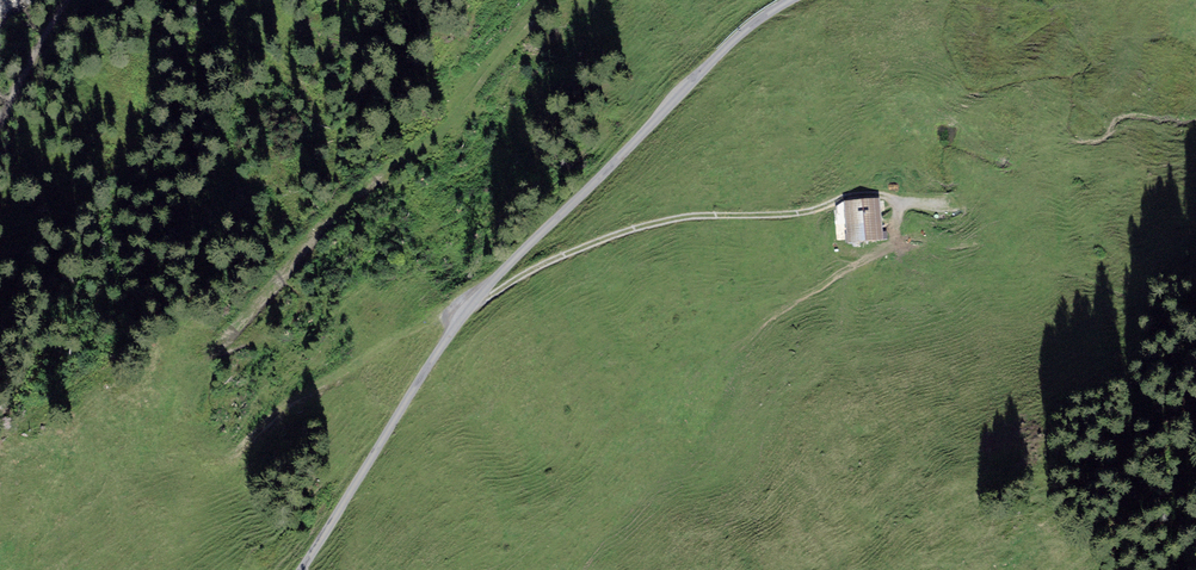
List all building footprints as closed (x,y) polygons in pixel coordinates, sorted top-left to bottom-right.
[(879,202),(843,204),(846,243),(881,240),(879,202)]
